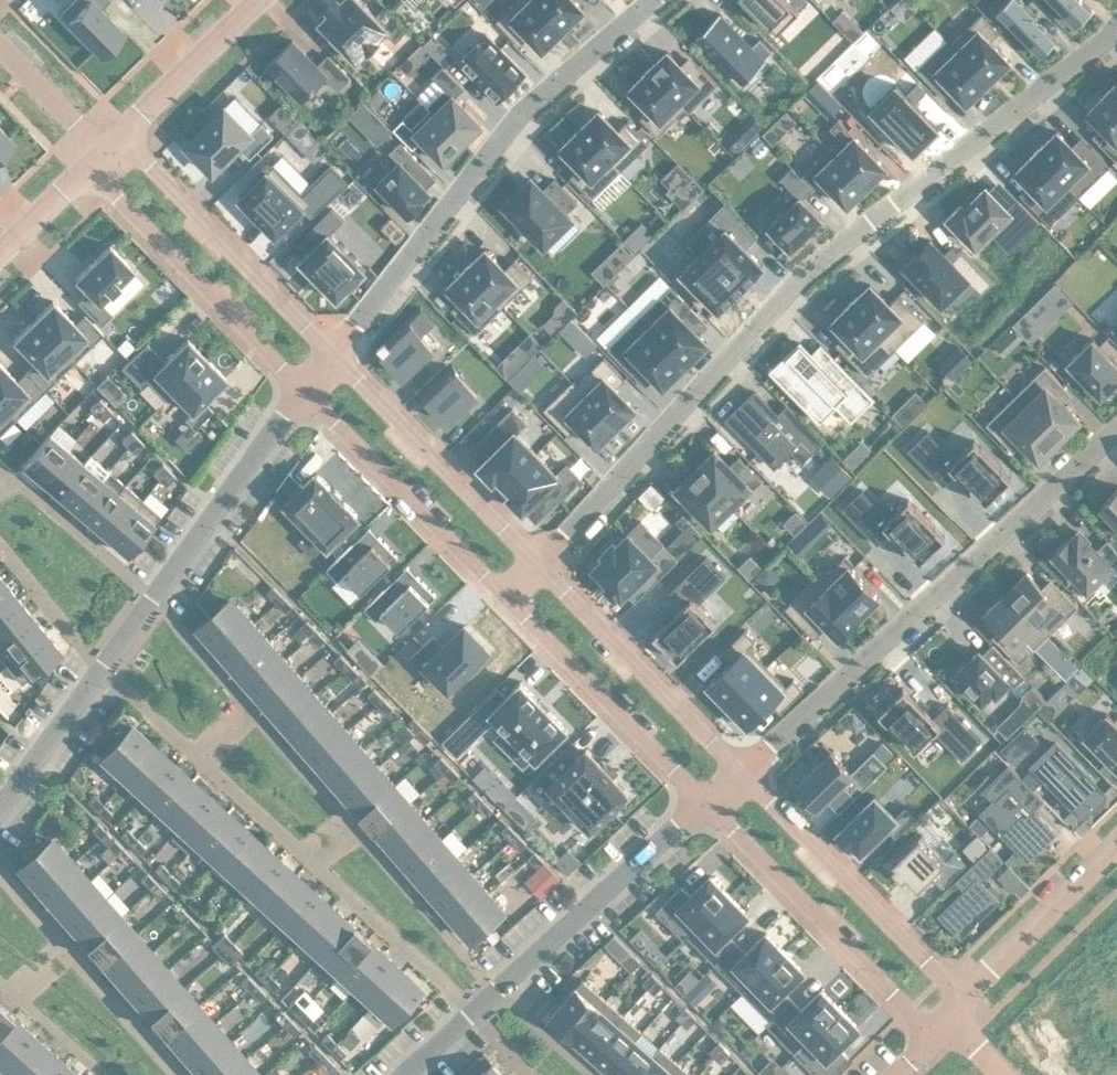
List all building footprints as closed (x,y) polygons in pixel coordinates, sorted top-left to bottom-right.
[(57,6),(97,48),(120,25),(98,3),(101,0),(63,0),(57,6)] [(365,0),(328,0),(325,3),(326,4),(327,4),(328,5),(319,14),(317,15),(355,53),(356,52),(364,43),(365,44),(377,33),(376,32),(384,25),(385,23),(385,24),(387,22),(374,9),(365,0)] [(542,0),(508,0),(494,14),(512,32),(521,23),(540,43),(563,21),(542,0)] [(563,21),(581,3),(579,0),(542,0),(563,21)] [(775,25),(801,0),(751,0),(775,25)] [(890,2),(902,14),(913,4),(909,0),(892,0),(890,2)] [(1025,0),(999,0),(995,4),(1038,48),(1054,33),(1032,10),(1033,8),(1025,0)] [(1074,18),(1090,3),(1087,0),(1056,0),(1074,18)] [(382,1),(374,9),(387,22),(385,24),(385,23),(384,25),(394,36),(406,25),(382,1)] [(717,6),(694,29),(740,77),(764,53),(762,52),(770,44),(757,31),(749,39),(717,6)] [(945,35),(985,76),(1007,55),(988,35),(998,26),(980,8),(949,38),(945,34),(945,35)] [(432,28),(421,39),(429,47),(440,36),(432,28)] [(484,28),(457,55),(495,94),(523,67),(484,28)] [(290,34),(265,59),(299,93),(323,70),(336,82),(348,71),(326,49),(315,59),(290,34)] [(965,96),(985,76),(945,35),(915,64),(936,86),(945,76),(965,96)] [(421,39),(415,45),(420,51),(424,51),(429,47),(421,39)] [(665,45),(646,63),(687,105),(716,77),(694,55),(685,65),(665,45)] [(424,99),(428,103),(461,137),(480,118),(453,90),(463,81),(441,59),(430,69),(442,82),(424,99)] [(687,105),(646,63),(628,82),(647,102),(637,111),(655,129),(683,102),(686,106),(687,105)] [(816,74),(805,85),(822,102),(834,91),(816,74)] [(1106,87),(1116,98),(1116,75),(1106,87)] [(894,77),(869,102),(890,124),(887,126),(898,138),(901,135),(911,145),(910,145),(912,147),(938,122),(936,120),(913,97),(923,87),(914,77),(904,87),(894,77)] [(376,81),(365,93),(374,102),(385,90),(376,81)] [(1106,87),(1086,107),(1107,127),(1097,137),(1116,157),(1116,98),(1106,87)] [(362,95),(349,108),(377,136),(389,124),(362,95)] [(223,100),(184,138),(211,165),(237,140),(248,152),(272,129),(260,116),(249,126),(223,100)] [(461,137),(428,103),(410,121),(401,113),(391,122),(411,142),(421,133),(442,155),(461,137)] [(578,123),(619,164),(647,137),(626,115),(616,124),(597,104),(578,123)] [(289,107),(277,120),(285,127),(297,115),(289,107)] [(828,142),(865,180),(884,162),(837,113),(828,122),(838,132),(828,142)] [(297,115),(285,127),(296,139),(309,126),(297,115)] [(768,120),(761,127),(771,138),(778,131),(768,120)] [(590,192),(619,164),(578,123),(559,141),(578,161),(569,170),(590,192)] [(9,134),(0,125),(0,143),(9,134)] [(1035,145),(1078,189),(1107,160),(1088,140),(1079,150),(1055,125),(1035,145)] [(421,195),(419,193),(427,184),(408,165),(418,155),(399,136),(389,145),(398,155),(376,176),(407,208),(421,195)] [(846,199),(865,180),(828,142),(799,170),(812,183),(821,174),(846,199)] [(1048,219),(1078,189),(1035,145),(1014,165),(1038,190),(1028,199),(1048,219)] [(255,174),(237,191),(274,229),(302,201),(309,209),(344,175),(329,159),(300,187),(272,157),(268,161),(265,158),(251,171),(255,174)] [(797,191),(767,220),(788,242),(820,212),(801,192),(811,182),(790,161),(778,172),(797,191)] [(530,172),(503,198),(542,238),(568,212),(563,207),(575,195),(552,172),(541,184),(530,172)] [(960,197),(946,211),(974,239),(989,224),(1007,242),(1035,214),(1037,216),(1038,215),(1018,194),(1007,204),(987,183),(984,180),(975,189),(963,200),(960,197)] [(697,248),(680,265),(717,304),(762,259),(743,240),(755,229),(724,197),(711,210),(723,223),(697,248)] [(365,263),(329,226),(342,214),(330,201),(304,226),(315,237),(298,254),(335,292),(365,263)] [(389,212),(380,221),(396,237),(405,228),(389,212)] [(631,225),(622,233),(633,244),(642,236),(631,225)] [(907,248),(898,257),(918,277),(934,293),(957,270),(972,286),(986,272),(953,240),(941,251),(921,231),(905,247),(907,248)] [(622,236),(614,243),(625,254),(633,247),(622,236)] [(96,295),(129,263),(106,239),(72,272),(84,285),(73,295),(97,319),(109,307),(96,295)] [(465,262),(502,299),(530,272),(513,254),(503,263),(484,243),(465,262)] [(473,327),(502,299),(465,262),(446,280),(465,300),(456,309),(473,327)] [(868,278),(849,297),(894,342),(922,314),(897,289),(887,298),(868,278)] [(637,310),(683,357),(705,336),(679,309),(689,299),(668,279),(637,310)] [(49,294),(29,314),(70,355),(99,327),(81,308),(71,317),(49,294)] [(894,342),(849,297),(830,315),(849,335),(840,344),(865,370),(894,342)] [(552,307),(541,318),(552,328),(567,313),(554,299),(552,307)] [(382,334),(374,342),(382,350),(401,369),(430,340),(419,329),(430,317),(432,319),(433,317),(416,301),(382,334)] [(1025,304),(1010,319),(1027,336),(1042,322),(1025,304)] [(661,379),(683,357),(637,310),(605,341),(625,362),(635,352),(661,379)] [(571,312),(559,324),(568,333),(580,322),(571,312)] [(22,365),(41,384),(70,355),(29,314),(10,333),(32,356),(22,365)] [(1009,318),(991,336),(1001,347),(1020,329),(1009,318)] [(122,332),(113,341),(121,349),(130,340),(122,332)] [(1116,373),(1116,359),(1091,332),(1066,356),(1099,391),(1116,373)] [(142,374),(161,393),(203,352),(184,333),(161,355),(143,336),(118,361),(136,380),(142,374)] [(769,362),(767,363),(818,415),(819,414),(818,412),(832,398),(849,416),(872,393),(829,349),(819,358),(809,347),(798,336),(784,350),(785,352),(772,365),(769,362)] [(956,341),(937,359),(950,373),(969,354),(956,341)] [(570,375),(614,420),(633,402),(614,382),(623,373),(602,351),(574,378),(570,374),(570,375)] [(203,352),(161,393),(162,394),(170,386),(188,405),(180,412),(190,422),(209,404),(199,394),(222,372),(203,352)] [(446,415),(475,386),(449,359),(427,380),(432,384),(424,392),(446,415)] [(41,384),(22,365),(13,374),(0,361),(0,400),(12,412),(41,384)] [(1043,361),(1013,389),(1056,433),(1076,414),(1055,392),(1064,382),(1043,361)] [(595,439),(614,420),(570,375),(541,402),(566,428),(576,419),(595,439)] [(771,460),(788,444),(800,456),(821,436),(784,398),(775,407),(754,385),(725,413),(771,460)] [(1056,433),(1013,389),(984,418),(1005,440),(1015,430),(1036,452),(1056,433)] [(86,402),(92,408),(102,399),(96,393),(86,402)] [(102,399),(92,408),(99,415),(108,405),(102,399)] [(0,400),(0,424),(12,412),(0,400)] [(900,400),(891,410),(900,419),(910,410),(900,400)] [(479,457),(477,459),(491,473),(495,470),(503,477),(534,447),(514,426),(524,416),(511,402),(485,427),(497,439),(479,457)] [(118,434),(124,441),(133,431),(127,425),(118,434)] [(927,425),(907,445),(942,481),(956,468),(985,498),(1010,473),(973,435),(954,454),(927,425)] [(19,458),(37,473),(63,443),(45,427),(19,458)] [(190,429),(179,440),(183,445),(194,434),(190,429)] [(133,431),(124,441),(130,447),(140,438),(133,431)] [(862,434),(843,452),(854,464),(873,445),(862,434)] [(37,473),(54,488),(80,457),(79,457),(63,443),(37,473)] [(694,464),(728,499),(731,502),(760,474),(737,450),(727,459),(713,445),(694,464)] [(534,447),(503,477),(510,485),(506,489),(520,503),(522,502),(541,483),(553,496),(578,471),(565,458),(554,468),(534,447)] [(86,449),(79,457),(80,457),(54,488),(71,503),(97,472),(98,473),(105,465),(86,449)] [(831,450),(811,469),(829,488),(849,469),(831,450)] [(149,467),(156,473),(165,464),(159,457),(149,467)] [(589,478),(597,470),(588,460),(579,468),(589,478)] [(165,464),(156,473),(162,479),(171,470),(165,464)] [(709,517),(728,499),(694,464),(675,482),(709,517)] [(288,465),(275,483),(285,494),(282,497),(326,542),(358,510),(342,494),(343,494),(331,481),(330,482),(314,466),(301,479),(288,465)] [(71,503),(88,517),(114,487),(113,486),(98,473),(97,472),(71,503)] [(649,477),(637,489),(651,502),(662,490),(649,477)] [(88,517),(105,532),(138,493),(120,478),(113,486),(114,487),(88,517)] [(1098,501),(1116,520),(1116,482),(1098,501)] [(861,484),(841,503),(876,540),(890,527),(917,555),(919,557),(944,532),(907,494),(888,513),(861,484)] [(138,493),(105,532),(123,547),(156,508),(138,493)] [(794,505),(782,516),(793,527),(804,516),(794,505)] [(818,507),(806,518),(817,529),(829,518),(818,507)] [(681,508),(674,514),(682,522),(689,515),(681,508)] [(1076,526),(1067,535),(1066,533),(1051,547),(1058,553),(1055,556),(1069,570),(1072,568),(1085,581),(1108,561),(1113,566),(1116,562),(1116,548),(1104,535),(1095,545),(1076,526)] [(619,589),(642,567),(651,577),(676,553),(661,537),(648,549),(626,527),(614,539),(611,536),(601,546),(604,549),(592,561),(608,577),(604,580),(613,589),(616,586),(619,589)] [(350,537),(325,563),(334,572),(341,566),(359,585),(395,549),(377,530),(360,547),(350,537)] [(682,597),(652,626),(677,652),(715,615),(696,596),(725,568),(705,548),(669,584),(682,597)] [(746,551),(736,561),(747,572),(757,562),(746,551)] [(816,569),(857,611),(877,591),(857,570),(840,553),(820,572),(816,569)] [(765,561),(750,575),(759,585),(775,571),(765,561)] [(1025,567),(1005,587),(1046,629),(1075,600),(1054,578),(1045,588),(1025,567)] [(388,576),(363,602),(372,611),(379,605),(397,624),(433,588),(415,569),(398,586),(388,576)] [(816,569),(783,601),(804,623),(817,611),(836,631),(857,611),(816,569)] [(0,575),(0,602),(13,591),(0,575)] [(265,586),(275,596),(281,589),(272,580),(265,586)] [(1005,587),(985,606),(1005,626),(996,636),(1017,658),(1046,629),(1005,587)] [(281,589),(275,596),(284,605),(291,599),(281,589)] [(27,609),(13,591),(0,602),(0,631),(27,609)] [(218,645),(252,615),(236,597),(202,626),(218,645)] [(41,626),(27,609),(0,631),(0,656),(2,658),(41,626)] [(299,620),(308,630),(314,624),(305,614),(299,620)] [(227,668),(267,633),(252,615),(218,645),(225,652),(220,657),(228,666),(227,668)] [(431,628),(407,651),(419,663),(424,659),(447,683),(487,643),(463,618),(442,639),(431,628)] [(709,681),(705,684),(715,694),(719,691),(726,698),(765,660),(746,640),(753,633),(743,623),(720,646),(729,655),(706,678),(709,681)] [(314,624),(308,630),(317,639),(324,633),(314,624)] [(56,644),(41,626),(2,658),(17,677),(25,670),(56,644)] [(249,681),(283,651),(267,633),(227,668),(228,669),(229,668),(238,677),(243,673),(249,681)] [(1022,670),(991,638),(981,648),(977,644),(953,668),(979,695),(991,684),(994,688),(1007,676),(1011,680),(1022,670)] [(332,654),(341,664),(348,658),(339,648),(332,654)] [(374,649),(362,661),(370,669),(382,656),(374,649)] [(258,704),(299,669),(283,651),(249,681),(256,688),(251,693),(260,702),(258,704)] [(348,658),(341,664),(351,674),(357,667),(348,658)] [(765,660),(726,698),(733,706),(729,709),(739,719),(743,716),(746,719),(769,696),(778,706),(802,683),(791,672),(784,679),(765,660)] [(281,717),(314,687),(299,669),(258,704),(259,705),(261,704),(269,713),(274,709),(281,717)] [(482,696),(442,735),(455,748),(493,711),(504,721),(493,732),(521,760),(531,750),(534,753),(565,722),(519,675),(504,689),(498,683),(483,698),(482,696)] [(901,681),(876,705),(913,743),(932,725),(960,753),(979,734),(944,698),(930,711),(901,681)] [(366,689),(375,698),(381,692),(372,682),(366,689)] [(296,735),(330,705),(314,687),(281,717),(296,735)] [(1049,689),(1036,701),(1046,711),(1058,699),(1049,689)] [(381,692),(375,698),(384,708),(391,701),(381,692)] [(312,753),(346,723),(330,705),(296,735),(312,753)] [(1082,729),(1116,764),(1116,720),(1104,707),(1082,729)] [(405,717),(414,727),(421,720),(411,711),(405,717)] [(1002,713),(994,721),(1005,732),(1013,724),(1002,713)] [(421,720),(414,727),(424,736),(430,730),(421,720)] [(1037,735),(1022,720),(998,743),(1012,758),(1037,735)] [(122,773),(152,740),(134,723),(104,756),(122,773)] [(328,770),(361,741),(346,723),(312,753),(328,770)] [(828,745),(793,779),(815,802),(825,793),(840,778),(853,790),(885,759),(882,756),(892,747),(880,736),(871,745),(849,766),(828,745)] [(1053,737),(1029,760),(1080,812),(1103,788),(1053,737)] [(139,789),(169,756),(152,740),(122,773),(139,789)] [(343,788),(377,759),(361,741),(328,770),(343,788)] [(589,824),(627,787),(584,743),(546,780),(589,824)] [(433,757),(442,766),(448,760),(439,750),(433,757)] [(157,805),(193,765),(192,765),(191,766),(181,758),(177,763),(169,756),(139,789),(157,805)] [(359,806),(393,777),(377,759),(343,788),(359,806)] [(1052,827),(1031,804),(1041,794),(1031,783),(1020,772),(1007,759),(982,783),(992,793),(979,806),(1025,853),(1052,827)] [(448,760),(442,766),(451,776),(458,769),(448,760)] [(1028,764),(1020,772),(1031,783),(1039,775),(1028,764)] [(175,821),(204,788),(197,781),(201,776),(192,768),(194,766),(193,765),(157,805),(175,821)] [(375,824),(408,795),(393,777),(359,806),(375,824)] [(466,791),(475,800),(481,794),(472,784),(466,791)] [(83,794),(92,804),(99,798),(90,788),(83,794)] [(192,837),(228,797),(227,797),(226,799),(216,790),(212,795),(204,788),(175,821),(192,837)] [(873,789),(835,826),(848,840),(850,838),(858,846),(884,821),(893,831),(913,811),(903,800),(893,810),(873,789)] [(481,794),(475,800),(484,810),(491,804),(481,794)] [(391,842),(424,813),(408,795),(375,824),(391,842)] [(210,853),(240,820),(232,813),(237,808),(227,800),(229,798),(228,797),(192,837),(210,853)] [(99,798),(92,804),(102,814),(108,807),(99,798)] [(975,811),(968,819),(979,830),(986,822),(975,811)] [(406,860),(440,831),(424,813),(391,842),(406,860)] [(102,825),(93,816),(86,822),(96,831),(102,825)] [(499,825),(508,834),(515,828),(506,819),(499,825)] [(227,869),(257,836),(240,820),(210,853),(227,869)] [(116,829),(126,838),(132,832),(123,822),(116,829)] [(515,828),(508,834),(518,844),(524,838),(515,828)] [(893,860),(889,863),(900,874),(903,871),(915,883),(929,870),(940,881),(964,857),(952,846),(944,854),(919,829),(890,857),(893,860)] [(973,830),(961,842),(972,854),(985,841),(973,830)] [(422,878),(455,849),(440,831),(406,860),(422,878)] [(132,832),(126,838),(135,848),(142,842),(132,832)] [(103,839),(113,849),(119,842),(110,833),(103,839)] [(36,884),(69,855),(53,836),(20,866),(36,884)] [(245,885),(275,852),(257,836),(227,869),(245,885)] [(997,893),(979,876),(1001,854),(988,840),(952,875),(962,884),(937,908),(959,930),(997,893)] [(119,842),(113,849),(122,858),(128,852),(119,842)] [(566,842),(553,855),(566,868),(579,855),(566,842)] [(542,855),(532,846),(526,852),(535,862),(542,855)] [(438,896),(471,867),(455,849),(422,878),(438,896)] [(263,901),(292,868),(275,852),(245,885),(263,901)] [(51,902),(85,873),(69,855),(36,884),(51,902)] [(535,862),(523,873),(540,892),(559,875),(542,855),(535,862)] [(150,863),(160,873),(166,867),(157,857),(150,863)] [(506,857),(494,867),(499,874),(511,863),(506,857)] [(1007,860),(997,870),(1018,891),(1028,881),(1007,860)] [(137,873),(146,883),(152,876),(143,867),(137,873)] [(166,867),(160,873),(169,883),(175,876),(166,867)] [(453,914),(487,885),(471,867),(438,896),(453,914)] [(280,917),(310,885),(292,868),(263,901),(280,917)] [(653,905),(681,933),(727,889),(708,870),(688,889),(679,880),(653,905)] [(67,920),(101,891),(85,873),(51,902),(67,920)] [(152,876),(146,883),(155,892),(162,886),(152,876)] [(298,933),(328,901),(310,885),(280,917),(298,933)] [(453,914),(469,933),(503,903),(487,885),(453,914)] [(713,958),(735,936),(725,927),(745,908),(727,889),(681,933),(682,934),(686,930),(713,958)] [(83,938),(116,909),(101,891),(67,920),(83,938)] [(183,897),(192,906),(199,900),(189,891),(183,897)] [(199,900),(192,906),(202,916),(208,910),(199,900)] [(170,907),(179,917),(185,911),(176,901),(170,907)] [(315,949),(345,917),(328,901),(298,933),(315,949)] [(99,956),(132,927),(116,909),(83,938),(99,956)] [(185,911),(179,917),(188,926),(195,920),(185,911)] [(333,965),(363,933),(345,917),(315,949),(333,965)] [(639,922),(628,933),(653,958),(664,947),(639,922)] [(744,946),(735,936),(713,958),(740,986),(782,945),(764,926),(744,946)] [(114,974),(148,945),(132,927),(99,956),(114,974)] [(219,927),(213,934),(222,943),(229,937),(219,927)] [(612,928),(602,938),(608,944),(618,934),(612,928)] [(351,982),(381,949),(363,933),(333,965),(351,982)] [(207,940),(216,949),(222,943),(213,934),(207,940)] [(229,937),(222,943),(232,953),(238,946),(229,937)] [(222,943),(216,949),(225,959),(232,953),(222,943)] [(130,992),(163,963),(148,945),(114,974),(130,992)] [(801,964),(782,945),(740,986),(768,1014),(764,1018),(790,993),(781,984),(801,964)] [(368,998),(398,965),(381,949),(351,982),(368,998)] [(629,965),(639,956),(633,950),(623,959),(629,965)] [(250,965),(259,975),(266,969),(256,959),(250,965)] [(146,1010),(179,981),(163,963),(130,992),(146,1010)] [(368,998),(386,1014),(416,981),(398,965),(368,998)] [(645,982),(655,973),(649,967),(640,976),(645,982)] [(266,969),(259,975),(268,985),(275,978),(266,969)] [(237,976),(246,986),(252,979),(243,970),(237,976)] [(548,1011),(571,1031),(604,994),(581,973),(548,1011)] [(661,978),(655,973),(645,982),(651,988),(661,978)] [(677,974),(672,979),(682,988),(686,984),(677,974)] [(252,979),(246,986),(255,995),(262,989),(252,979)] [(1045,1022),(1065,1043),(1068,1040),(1076,1048),(1082,1041),(1092,1051),(1116,1026),(1116,1008),(1089,979),(1045,1022)] [(686,984),(682,988),(689,996),(698,988),(690,980),(686,984)] [(161,1028),(195,998),(179,981),(146,1010),(161,1028)] [(790,993),(764,1018),(792,1047),(838,1002),(819,983),(799,1003),(790,993)] [(300,984),(290,993),(299,1003),(309,993),(300,984)] [(283,1000),(292,1009),(299,1003),(290,993),(283,1000)] [(309,993),(299,1003),(308,1012),(318,1003),(309,993)] [(604,994),(571,1031),(589,1047),(622,1009),(604,994)] [(177,1046),(210,1016),(195,998),(161,1028),(177,1046)] [(673,1010),(679,1016),(688,1007),(683,1001),(673,1010)] [(792,1047),(820,1074),(846,1050),(836,1041),(856,1021),(838,1002),(792,1047)] [(299,1003),(292,1009),(302,1019),(308,1012),(299,1003)] [(270,1010),(279,1020),(286,1013),(276,1004),(270,1010)] [(688,1007),(679,1016),(685,1022),(694,1013),(688,1007)] [(25,1024),(7,1008),(0,1016),(0,1052),(25,1024)] [(607,1063),(640,1025),(622,1009),(589,1047),(607,1063)] [(717,1010),(711,1016),(717,1022),(723,1016),(717,1010)] [(286,1013),(279,1020),(289,1029),(295,1023),(286,1013)] [(193,1064),(226,1034),(210,1016),(177,1046),(193,1064)] [(43,1040),(25,1024),(0,1052),(0,1060),(14,1072),(43,1040)] [(346,1025),(337,1034),(345,1042),(354,1032),(346,1025)] [(658,1041),(640,1025),(607,1063),(621,1074),(628,1074),(658,1041)] [(316,1034),(326,1043),(332,1037),(323,1028),(316,1034)] [(242,1052),(226,1034),(193,1064),(203,1074),(216,1074),(242,1052)] [(712,1050),(722,1041),(717,1035),(707,1045),(712,1050)] [(332,1037),(326,1043),(335,1053),(341,1047),(332,1037)] [(303,1044),(312,1054),(319,1048),(310,1038),(303,1044)] [(60,1056),(43,1040),(14,1072),(17,1074),(43,1074),(60,1056)] [(628,1074),(659,1074),(676,1057),(658,1041),(628,1074)] [(728,1047),(722,1041),(712,1050),(718,1056),(728,1047)] [(319,1048),(312,1054),(322,1063),(328,1057),(319,1048)] [(257,1070),(242,1052),(216,1074),(252,1074),(257,1070)] [(78,1072),(60,1056),(43,1074),(75,1074),(78,1072)] [(319,1066),(329,1074),(337,1074),(341,1071),(328,1057),(322,1063),(319,1066)] [(490,1057),(470,1074),(505,1074),(490,1057)] [(693,1072),(676,1057),(659,1074),(691,1074),(693,1072)] [(763,1059),(757,1065),(764,1073),(770,1067),(763,1059)]
